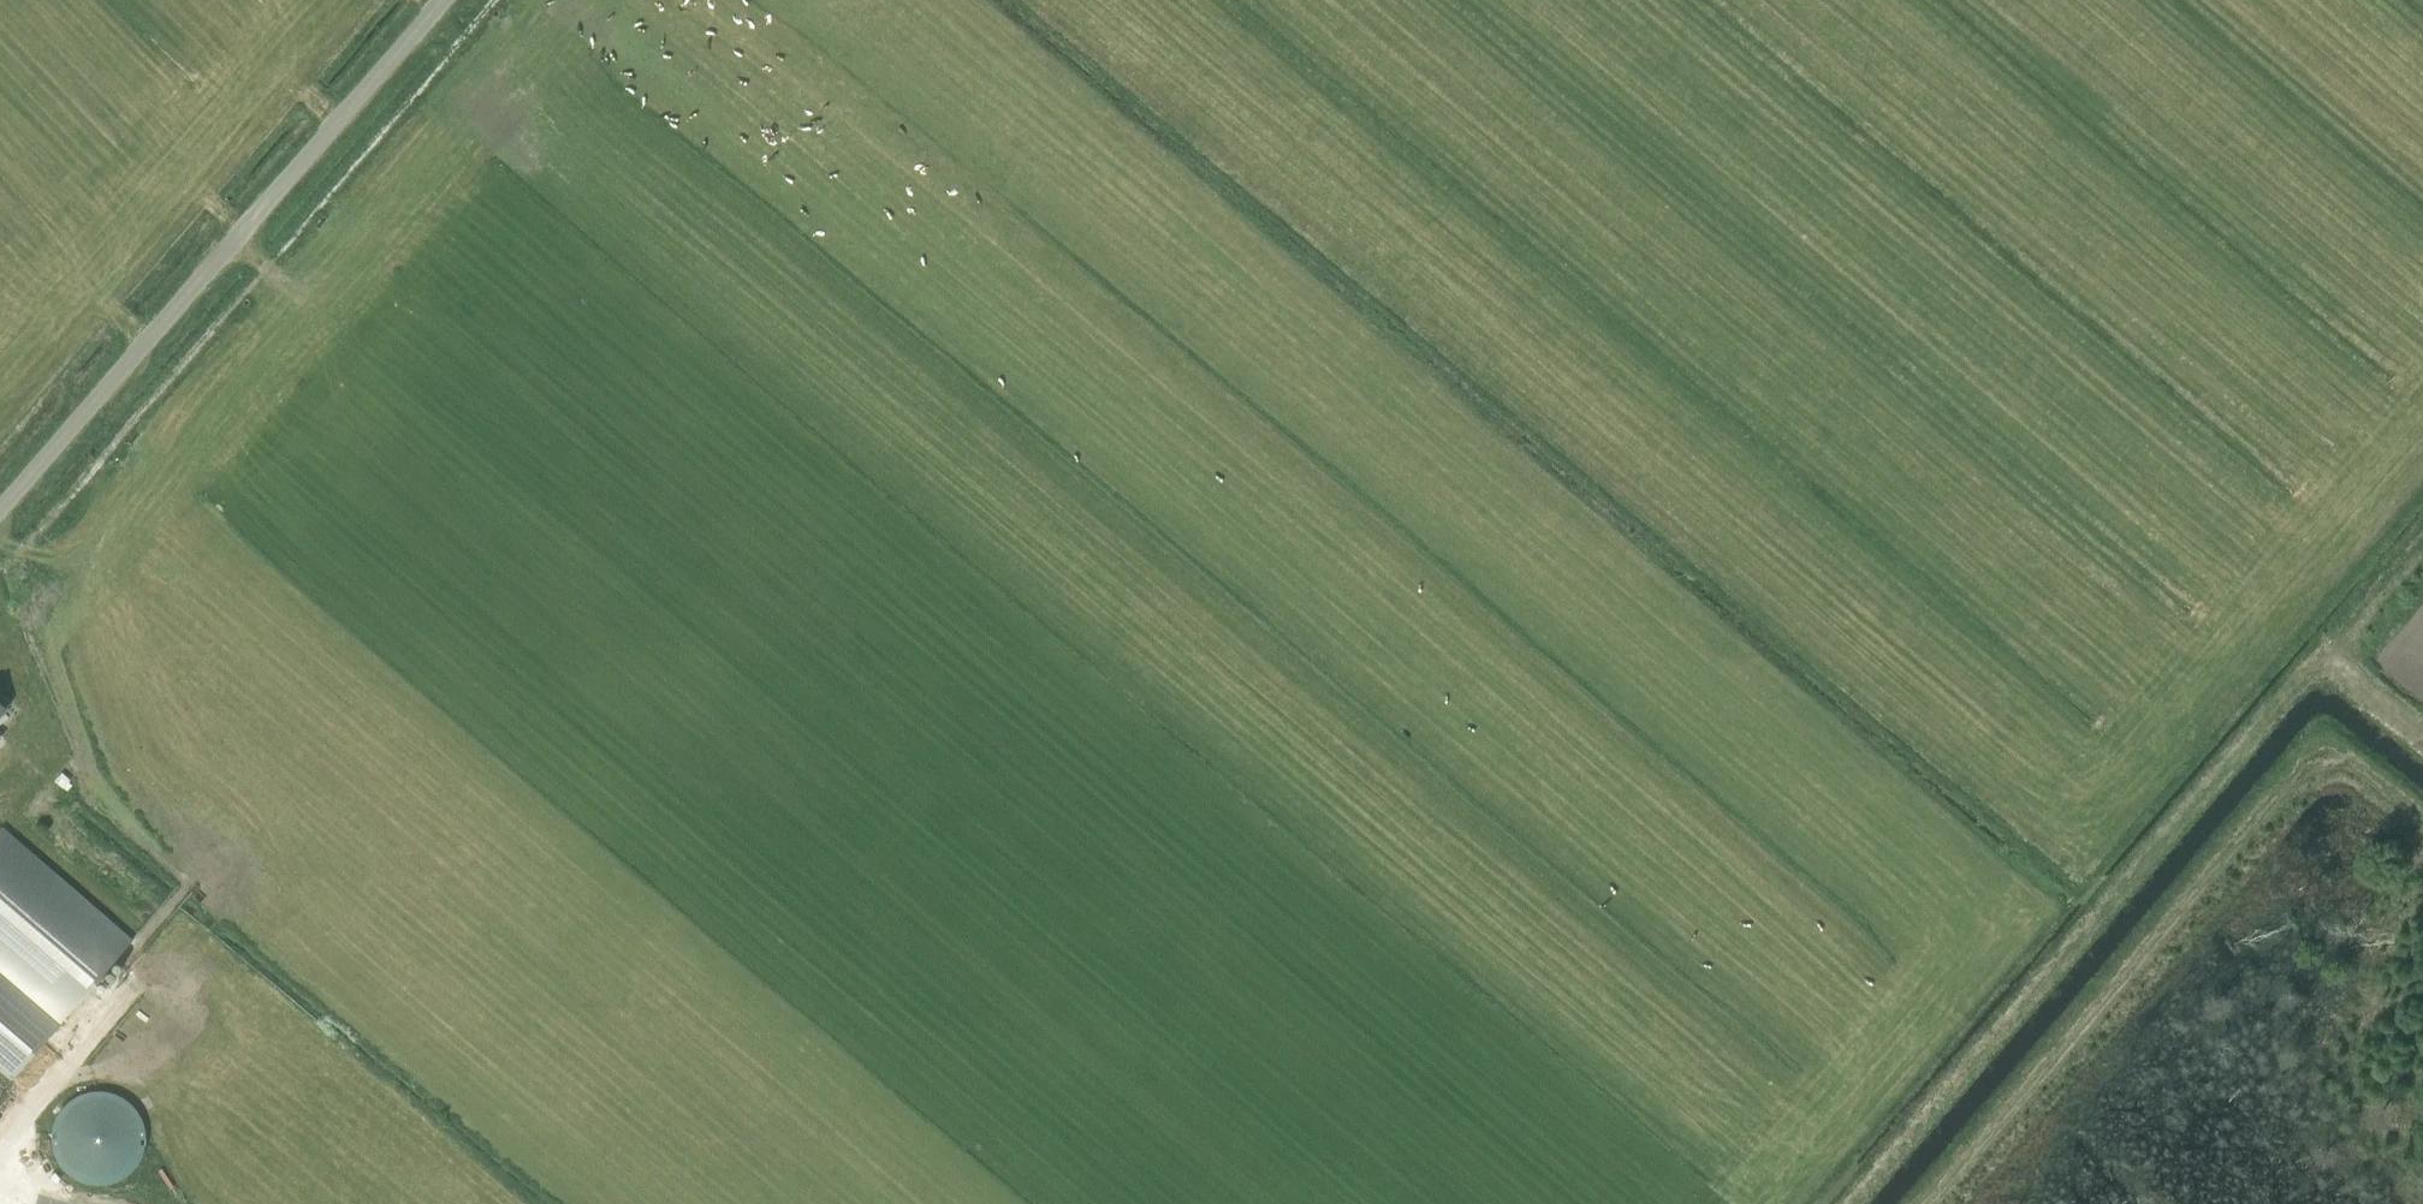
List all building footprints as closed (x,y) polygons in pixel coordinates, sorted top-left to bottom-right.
[(132,940),(1,828),(0,829),(0,970),(60,1023),(132,940)] [(58,1025),(0,974),(0,1072),(10,1081),(58,1025)] [(85,1093),(76,1097),(68,1102),(61,1110),(56,1118),(53,1127),(52,1137),(53,1147),(55,1156),(60,1164),(67,1171),(75,1177),(84,1181),(93,1184),(102,1185),(113,1183),(122,1179),(131,1172),(138,1165),(142,1156),(145,1146),(146,1136),(145,1127),(142,1117),(137,1109),(131,1102),(123,1096),(114,1092),(104,1090),(94,1090),(85,1093)]
